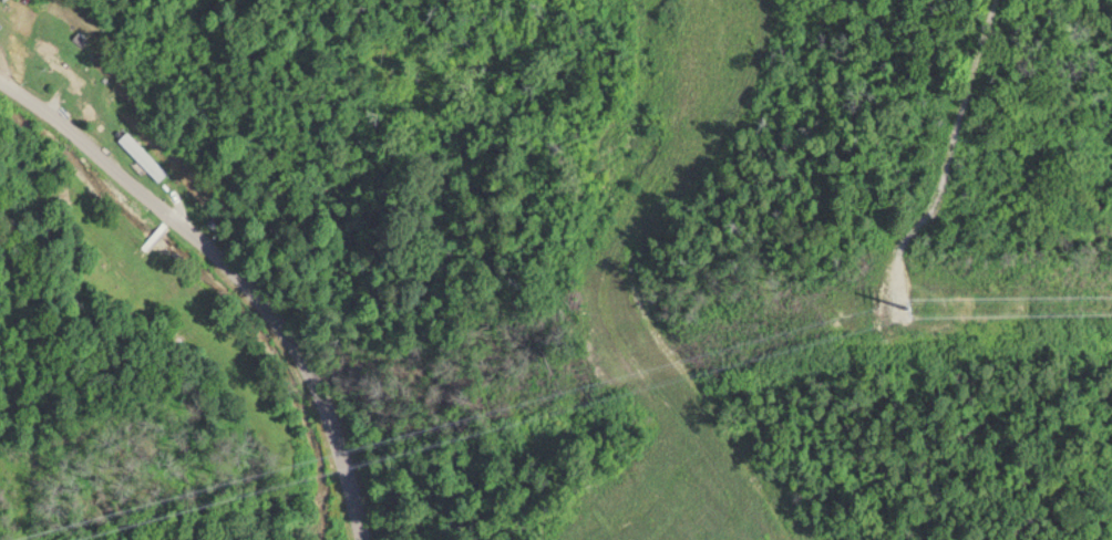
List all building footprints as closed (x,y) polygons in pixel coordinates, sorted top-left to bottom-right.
[(168,170),(128,129),(119,138),(159,179),(168,170)]
